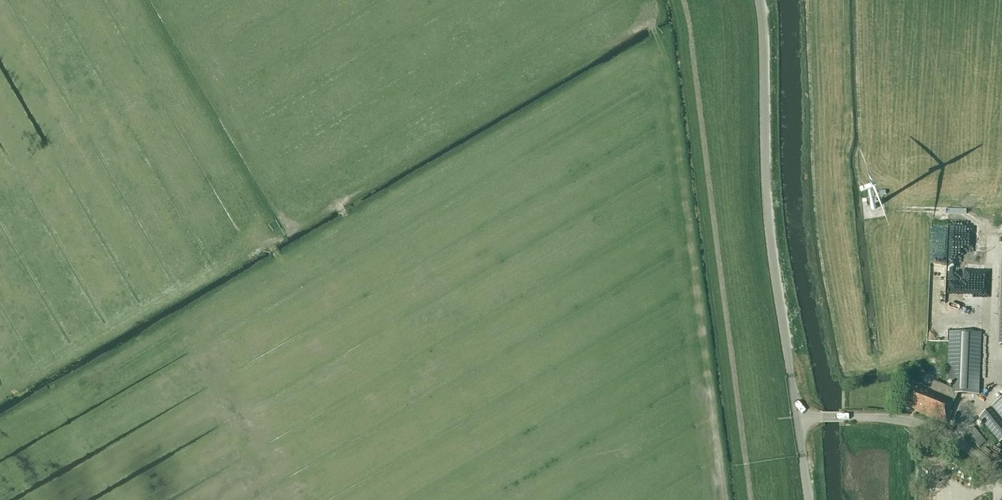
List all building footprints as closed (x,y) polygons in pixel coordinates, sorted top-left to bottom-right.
[(952,408),(956,399),(958,393),(979,394),(982,333),(950,332),(949,367),(948,367),(947,382),(954,382),(954,389),(934,381),(931,389),(913,381),(903,405),(947,424),(954,408),(952,408)] [(992,407),(980,418),(1000,443),(1001,441),(1001,399),(992,407)] [(974,424),(967,431),(980,445),(988,438),(974,424)]
